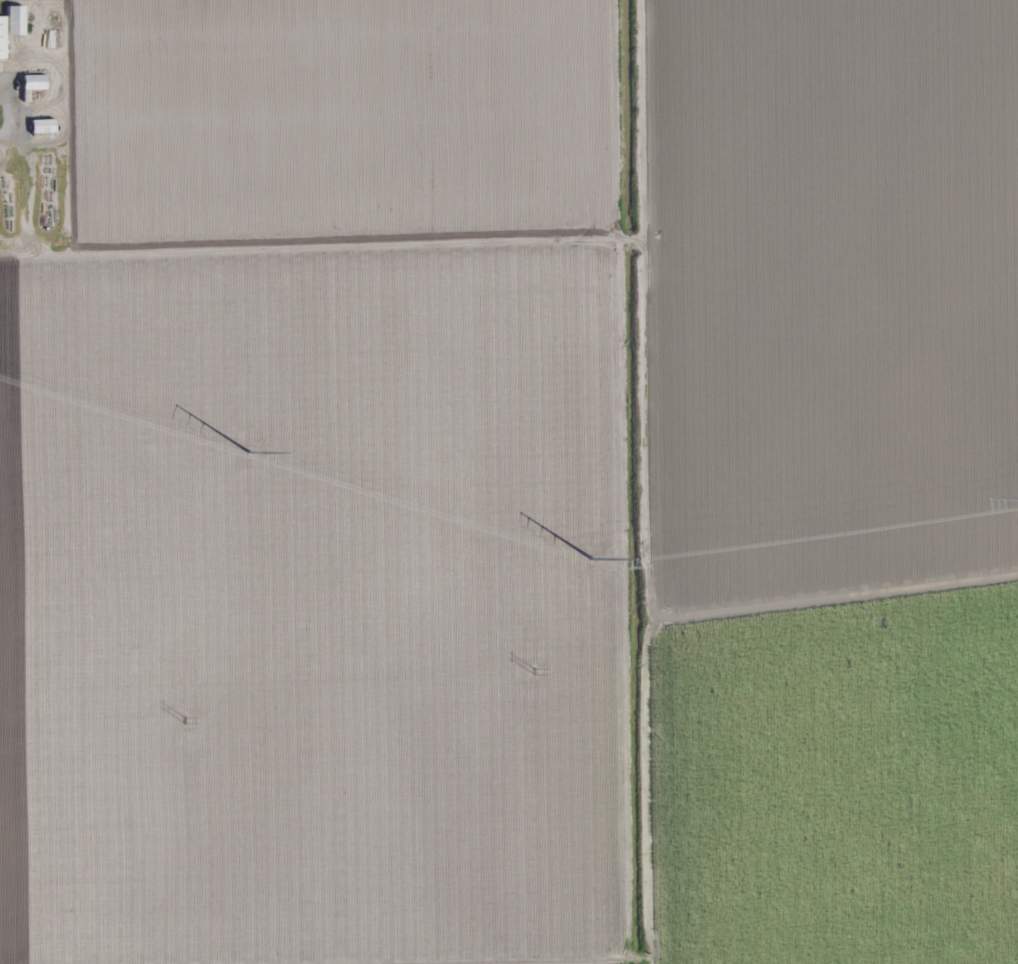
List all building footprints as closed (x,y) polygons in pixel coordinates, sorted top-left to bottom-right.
[(7,59),(6,36),(25,35),(24,6),(7,6),(7,16),(0,16),(0,59),(7,59)] [(22,91),(45,91),(45,76),(22,76),(22,91)] [(55,120),(31,120),(31,133),(55,133),(55,120)]
